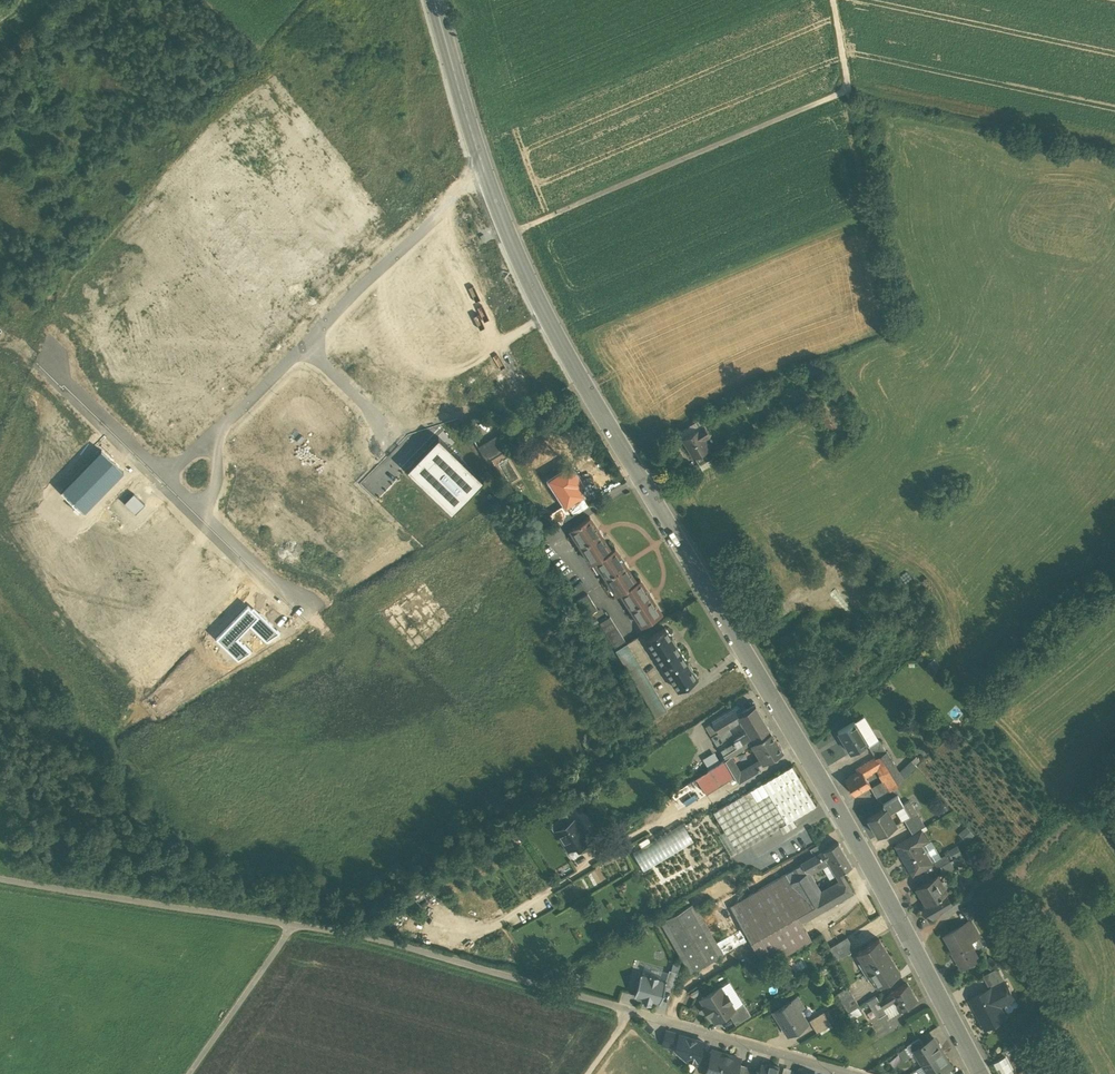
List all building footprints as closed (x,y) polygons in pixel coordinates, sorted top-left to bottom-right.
[(704,425),(682,438),(694,458),(695,457),(709,448),(710,448),(704,439),(710,435),(704,425)] [(407,468),(451,511),(483,479),(438,435),(407,468)] [(497,436),(479,447),(486,460),(490,458),(505,449),(497,436)] [(83,511),(124,470),(102,448),(61,489),(83,511)] [(714,456),(709,448),(695,457),(700,465),(714,456)] [(519,477),(507,457),(503,459),(502,458),(501,459),(501,460),(497,462),(510,483),(519,477)] [(495,466),(490,458),(486,460),(491,468),(495,466)] [(569,466),(550,478),(565,501),(566,502),(580,493),(572,480),(576,478),(569,466)] [(145,503),(134,492),(124,502),(136,513),(145,503)] [(580,493),(566,502),(565,501),(561,504),(565,519),(588,505),(580,493)] [(561,504),(545,514),(558,524),(565,519),(561,504)] [(611,549),(589,515),(569,528),(591,562),(594,560),(611,549)] [(636,581),(614,547),(611,549),(594,560),(616,594),(620,591),(636,581)] [(636,581),(620,591),(641,626),(661,613),(639,579),(636,581)] [(587,592),(576,599),(586,615),(597,608),(587,592)] [(248,604),(216,637),(238,659),(251,649),(237,637),(250,624),(266,640),(280,631),(253,605),(251,607),(248,604)] [(626,643),(609,616),(598,622),(615,650),(626,643)] [(670,637),(664,627),(645,639),(661,665),(680,653),(673,643),(675,642),(671,636),(670,637)] [(644,673),(626,643),(615,650),(633,681),(644,673)] [(685,662),(680,653),(661,665),(677,691),(696,679),(689,669),(691,668),(687,662),(685,662)] [(725,681),(737,675),(734,668),(722,674),(725,681)] [(644,673),(633,681),(655,718),(667,711),(644,673)] [(765,722),(755,704),(742,713),(738,715),(740,719),(748,732),(749,733),(765,722)] [(738,707),(713,722),(718,732),(719,732),(724,729),(740,719),(738,715),(742,713),(738,707)] [(765,722),(749,733),(748,732),(720,750),(724,759),(731,755),(753,741),(770,731),(765,722)] [(867,742),(854,722),(838,732),(850,752),(867,742)] [(724,729),(719,732),(718,732),(711,736),(718,748),(731,740),(724,729)] [(770,731),(753,741),(765,761),(782,750),(770,731)] [(879,739),(868,746),(872,752),(883,745),(879,739)] [(883,745),(872,752),(875,757),(886,751),(883,745)] [(875,757),(855,769),(857,772),(845,779),(854,795),(870,785),(865,777),(868,775),(867,772),(875,767),(880,775),(895,766),(886,751),(875,757)] [(731,755),(724,759),(730,769),(738,782),(760,769),(758,764),(754,762),(741,771),(731,755)] [(724,759),(695,778),(701,787),(730,769),(724,759)] [(911,760),(898,772),(903,779),(917,766),(915,764),(911,760)] [(792,765),(713,812),(737,852),(779,827),(782,833),(796,825),(792,819),(816,805),(792,765)] [(895,766),(880,775),(883,780),(890,791),(903,779),(898,772),(895,766)] [(883,780),(870,788),(878,801),(890,791),(883,780)] [(680,794),(685,802),(699,793),(694,785),(680,794)] [(884,808),(867,819),(877,836),(896,825),(888,812),(903,804),(898,795),(882,805),(884,808)] [(917,812),(910,800),(903,804),(910,816),(917,812)] [(566,812),(549,823),(554,831),(557,829),(556,829),(571,820),(566,812)] [(910,816),(904,820),(912,833),(925,825),(917,812),(910,816)] [(571,820),(556,829),(557,829),(564,841),(565,841),(569,849),(576,844),(578,847),(588,841),(578,825),(573,818),(571,820)] [(634,853),(644,870),(693,840),(683,823),(634,853)] [(921,831),(896,845),(913,874),(931,863),(920,844),(927,840),(921,831)] [(825,850),(824,850),(829,860),(838,874),(852,866),(838,842),(825,850)] [(821,843),(810,849),(814,856),(824,850),(825,850),(821,843)] [(814,856),(800,864),(801,865),(806,873),(807,873),(829,860),(824,850),(814,856)] [(946,853),(933,861),(937,867),(950,860),(946,853)] [(820,895),(807,873),(806,873),(801,865),(786,874),(804,904),(818,896),(820,895)] [(786,873),(729,906),(765,967),(811,940),(800,921),(799,922),(793,911),(804,904),(786,874),(786,873)] [(935,876),(916,888),(925,904),(926,905),(943,894),(947,892),(942,883),(940,885),(935,876)] [(820,895),(818,896),(825,907),(853,892),(846,880),(820,895)] [(943,894),(926,905),(925,904),(924,905),(922,911),(929,913),(932,918),(938,913),(938,911),(941,908),(943,908),(950,902),(947,897),(944,896),(943,894)] [(804,904),(793,911),(799,922),(800,921),(825,907),(818,896),(804,904)] [(975,902),(963,909),(968,917),(979,910),(975,902)] [(694,904),(662,922),(691,973),(722,955),(721,952),(694,904)] [(970,920),(944,936),(962,968),(980,957),(969,939),(978,934),(970,920)] [(847,937),(835,944),(843,957),(855,950),(847,937)] [(879,938),(856,953),(867,970),(889,956),(879,938)] [(843,957),(835,944),(829,948),(837,961),(843,957)] [(889,956),(867,970),(877,987),(900,973),(889,956)] [(998,966),(983,975),(990,988),(991,988),(992,989),(1006,981),(998,966)] [(664,989),(672,991),(678,972),(669,970),(666,981),(667,981),(664,989)] [(649,976),(640,974),(634,996),(643,998),(642,1001),(651,1004),(652,1001),(660,1003),(664,989),(666,981),(658,979),(658,976),(649,974),(649,976)] [(1006,981),(992,989),(991,988),(990,988),(973,998),(979,1010),(977,1010),(987,1028),(1007,1017),(998,1001),(1012,993),(1006,981)] [(907,984),(891,994),(895,1000),(899,1006),(897,1007),(900,1012),(918,1001),(907,984)] [(720,987),(701,999),(705,1007),(703,1008),(708,1016),(710,1014),(715,1022),(728,1013),(734,1010),(734,1009),(729,1002),(731,1001),(727,993),(725,995),(720,987)] [(859,1006),(847,987),(836,994),(848,1013),(859,1006)] [(879,1001),(883,1008),(895,1000),(891,994),(879,1001)] [(879,1001),(876,995),(868,1000),(879,1017),(886,1012),(883,1008),(879,1001)] [(797,997),(790,1002),(795,1010),(798,1009),(799,1009),(803,1007),(797,997)] [(795,1010),(790,1002),(773,1012),(788,1035),(807,1023),(799,1009),(798,1009),(795,1010)] [(743,1003),(734,1009),(734,1010),(728,1013),(735,1024),(750,1015),(743,1003)] [(831,1023),(824,1011),(809,1020),(817,1032),(831,1023)] [(679,1035),(666,1031),(662,1045),(675,1048),(679,1035)] [(697,1062),(703,1042),(680,1035),(676,1049),(687,1060),(697,1062)] [(920,1038),(907,1046),(911,1053),(914,1051),(924,1044),(920,1038)] [(943,1052),(933,1038),(924,1044),(914,1051),(923,1065),(943,1052)] [(1006,1051),(1015,1072),(1026,1068),(1017,1046),(1006,1051)] [(713,1051),(706,1073),(735,1073),(738,1063),(739,1058),(713,1051)] [(923,1065),(929,1073),(940,1073),(946,1070),(952,1066),(943,1052),(923,1065)] [(1000,1073),(1015,1073),(1006,1055),(993,1061),(1000,1073)] [(738,1063),(735,1073),(742,1073),(744,1065),(738,1063)] [(762,1064),(759,1073),(776,1073),(778,1067),(769,1064),(768,1066),(762,1064)] [(744,1065),(742,1073),(749,1073),(750,1069),(751,1067),(744,1065)]
